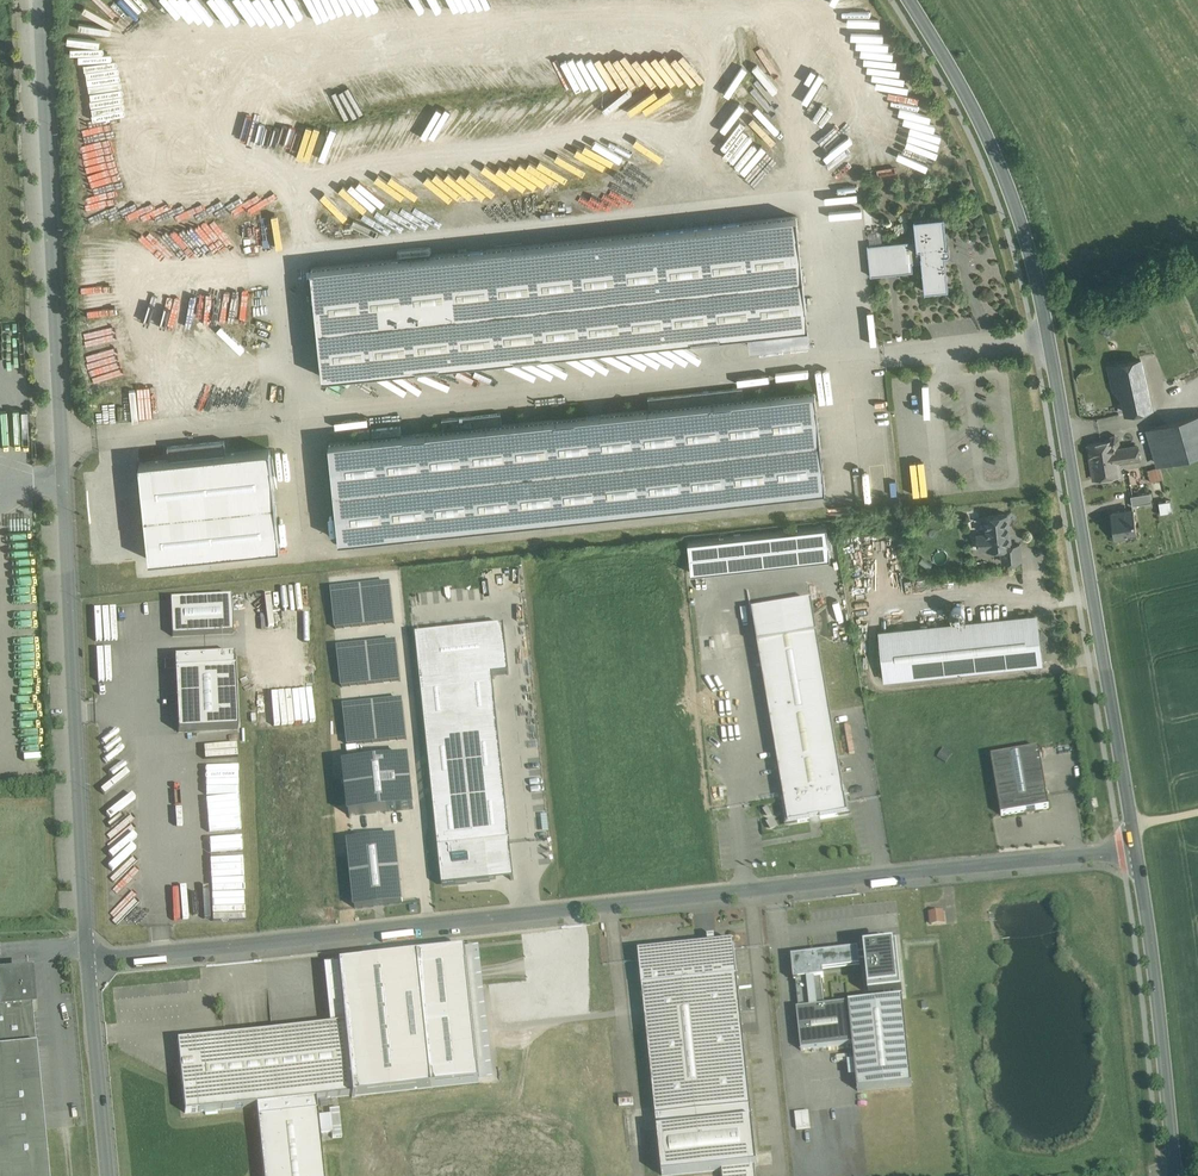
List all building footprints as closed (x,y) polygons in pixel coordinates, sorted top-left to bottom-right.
[(797,215),(312,267),(323,376),(809,324),(797,215)] [(944,215),(914,218),(916,241),(910,241),(910,240),(867,244),(871,275),(913,270),(912,262),(922,261),(925,290),(949,287),(945,253),(949,252),(950,250),(950,246),(948,245),(947,245),(944,215)] [(1141,360),(1116,365),(1126,413),(1151,408),(1141,360)] [(501,411),(442,418),(443,430),(329,442),(340,539),(826,488),(816,390),(744,398),(743,386),(648,396),(650,408),(502,423),(501,411)] [(1169,426),(1178,458),(1197,452),(1197,441),(1192,419),(1169,426)] [(401,425),(372,428),(373,435),(401,432),(401,425)] [(1178,458),(1169,426),(1150,432),(1159,463),(1178,458)] [(280,546),(272,448),(227,452),(226,440),(170,445),(171,459),(142,461),(149,556),(280,546)] [(1115,440),(1089,446),(1095,479),(1120,475),(1118,462),(1117,451),(1115,440)] [(1137,450),(1121,452),(1121,451),(1117,451),(1118,462),(1138,459),(1137,450)] [(1161,474),(1158,462),(1146,465),(1149,477),(1161,474)] [(1150,493),(1131,496),(1132,505),(1151,502),(1150,493)] [(1159,502),(1161,513),(1173,511),(1171,500),(1159,502)] [(1126,510),(1118,511),(1119,512),(1111,513),(1115,537),(1127,535),(1126,531),(1136,529),(1137,533),(1133,510),(1126,511),(1126,510)] [(1008,515),(985,517),(987,533),(984,533),(986,548),(1001,546),(1011,545),(1008,515)] [(30,516),(8,517),(9,528),(30,527),(30,516)] [(692,570),(832,558),(829,527),(689,539),(692,570)] [(1020,543),(1011,545),(1001,546),(1003,561),(1022,559),(1020,543)] [(170,601),(172,635),(233,632),(231,598),(170,601)] [(811,603),(752,613),(757,643),(817,633),(811,603)] [(958,605),(956,606),(954,606),(953,607),(952,608),(952,609),(951,610),(951,612),(951,613),(951,615),(952,617),(953,618),(954,619),(956,620),(957,620),(958,620),(960,620),(961,619),(963,618),(964,617),(965,615),(965,614),(965,613),(965,611),(965,609),(964,608),(963,607),(962,607),(961,606),(958,605)] [(1036,615),(881,632),(886,680),(1041,663),(1036,615)] [(441,888),(513,881),(495,675),(509,674),(505,628),(419,635),(441,888)] [(817,633),(757,643),(784,798),(843,788),(817,633)] [(339,647),(339,659),(389,658),(398,658),(398,645),(339,647)] [(232,658),(175,661),(178,733),(235,730),(232,658)] [(404,702),(345,706),(347,745),(407,741),(404,702)] [(1039,749),(991,757),(999,804),(1047,796),(1039,749)] [(349,817),(414,812),(410,761),(345,766),(349,817)] [(843,788),(784,798),(788,825),(848,815),(843,788)] [(1047,796),(999,804),(1001,817),(1049,809),(1047,796)] [(360,818),(361,827),(387,823),(386,814),(360,818)] [(349,842),(354,909),(403,905),(398,838),(349,842)] [(942,914),(931,915),(932,927),(943,925),(942,914)] [(639,954),(662,1175),(667,1175),(722,1170),(723,1175),(756,1175),(755,1167),(757,1166),(733,944),(716,946),(715,938),(707,939),(708,946),(639,954)] [(467,951),(481,1083),(494,1081),(480,949),(467,951)] [(419,956),(433,1088),(481,1083),(467,951),(419,956)] [(821,956),(792,959),(793,975),(794,982),(796,982),(799,1011),(825,1008),(822,980),(824,979),(823,973),(860,969),(858,952),(821,956)] [(419,956),(338,964),(344,1024),(351,1096),(352,1098),(355,1097),(355,1096),(433,1088),(419,956)] [(0,980),(0,992),(2,1010),(2,1011),(32,1008),(33,1008),(30,977),(0,980)] [(903,1000),(849,1006),(853,1046),(858,1092),(912,1086),(903,1000)] [(799,1011),(797,1011),(801,1052),(853,1046),(849,1006),(825,1008),(799,1011)] [(0,1011),(0,1175),(48,1175),(36,1055),(37,1055),(36,1050),(32,1008),(2,1011),(2,1010),(0,1011)] [(344,1024),(189,1041),(197,1112),(316,1100),(351,1096),(344,1024)] [(189,1041),(189,1040),(177,1042),(185,1114),(197,1112),(189,1041)] [(256,1106),(264,1175),(324,1175),(316,1100),(256,1106)] [(796,1129),(811,1128),(809,1111),(795,1112),(796,1129)] [(319,1116),(320,1132),(332,1132),(331,1115),(319,1116)]
